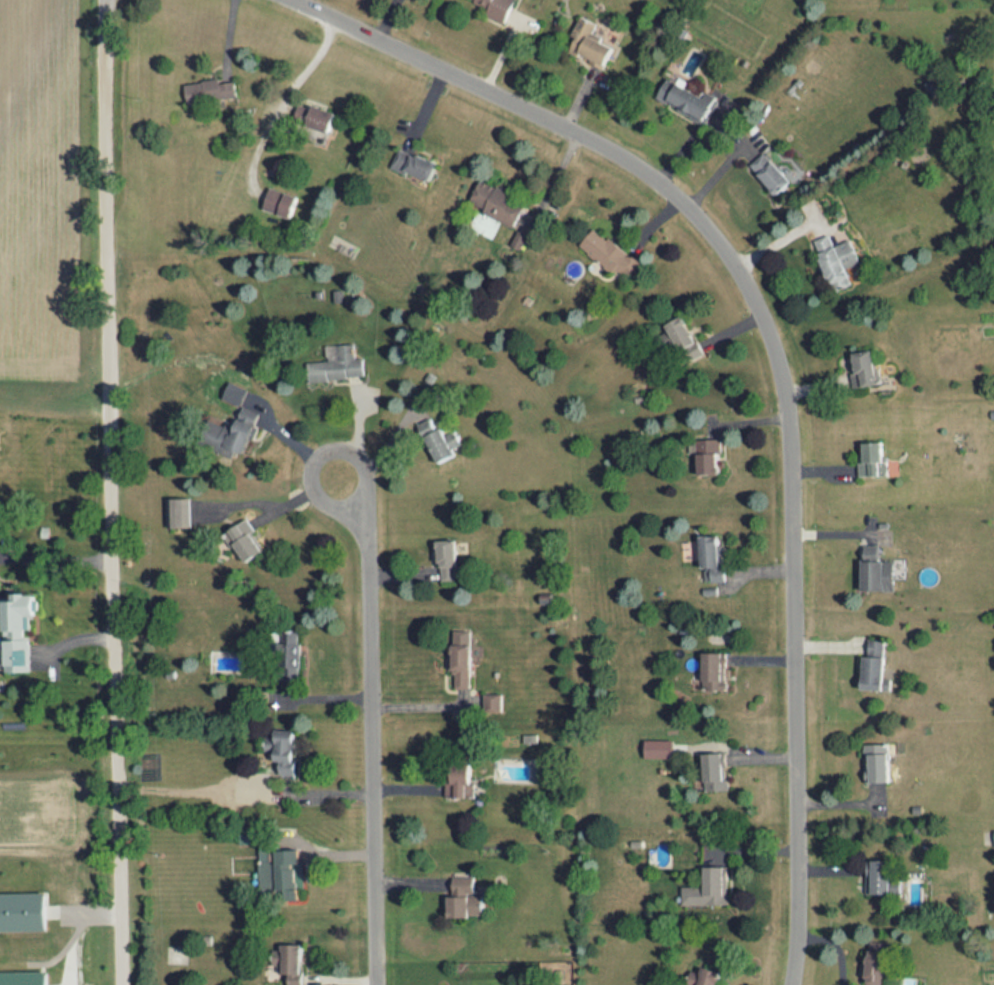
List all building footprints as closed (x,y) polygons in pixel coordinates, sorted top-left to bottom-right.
[(489,6),(486,16),(505,23),(514,0),(472,0),(489,6)] [(612,47),(599,41),(601,37),(592,32),(596,24),(579,16),(570,36),(575,38),(568,52),(577,56),(579,52),(590,57),(588,62),(603,68),(612,47)] [(656,98),(705,126),(720,100),(707,93),(704,98),(667,77),(656,98)] [(239,97),(236,81),(221,83),(221,78),(186,83),(189,105),(239,97)] [(335,113),(300,102),(294,121),(329,132),(335,113)] [(430,181),(437,164),(399,148),(390,168),(405,174),(407,171),(430,181)] [(791,181),(764,152),(749,165),(777,195),(791,181)] [(514,228),(525,201),(479,182),(470,202),(485,208),(482,214),(514,228)] [(298,196),(270,188),(263,209),(291,218),(298,196)] [(511,245),(521,250),(529,234),(524,232),(528,225),(532,228),(535,223),(526,219),(521,229),(519,229),(511,245)] [(581,245),(627,281),(641,264),(594,227),(581,245)] [(849,239),(833,246),(828,234),(813,240),(833,291),(851,284),(845,269),(859,263),(849,239)] [(685,363),(702,355),(683,316),(667,324),(685,363)] [(675,344),(668,331),(659,335),(665,349),(675,344)] [(365,378),(365,358),(356,358),(355,344),(327,345),(328,361),(308,362),(309,380),(365,378)] [(852,352),(855,373),(851,373),(852,387),(879,384),(878,369),(874,370),(872,350),(852,352)] [(223,399),(241,406),(248,389),(230,382),(223,399)] [(233,456),(236,450),(243,453),(249,440),(253,442),(259,427),(255,426),(260,413),(244,407),(234,430),(213,421),(203,444),(233,456)] [(438,464),(456,454),(453,448),(461,445),(454,431),(445,435),(441,427),(436,430),(430,418),(418,424),(438,464)] [(698,475),(717,474),(716,452),(720,452),(720,439),(688,441),(688,453),(697,452),(698,475)] [(859,476),(887,476),(886,454),(883,455),(882,442),(863,442),(863,462),(858,462),(859,476)] [(168,499),(168,527),(191,527),(191,498),(168,499)] [(265,550),(252,532),(256,530),(247,518),(227,533),(247,562),(265,550)] [(722,582),(721,535),(700,536),(701,583),(722,582)] [(457,540),(438,540),(439,581),(458,580),(457,540)] [(892,591),(893,561),(878,561),(878,545),(862,545),(861,590),(892,591)] [(32,671),(32,614),(39,614),(39,593),(14,593),(15,598),(0,599),(0,625),(7,625),(7,672),(32,671)] [(471,630),(453,630),(452,688),(470,689),(471,630)] [(298,680),(299,632),(278,632),(277,665),(287,666),(286,679),(298,680)] [(861,689),(889,690),(890,679),(882,679),(884,641),(868,640),(867,656),(862,655),(861,689)] [(702,690),(725,690),(725,652),(702,652),(702,690)] [(501,693),(483,694),(484,712),(502,712),(501,693)] [(294,730),(274,729),(274,736),(265,735),(264,759),(279,760),(279,775),(293,775),(294,730)] [(673,741),(644,740),(644,757),(672,758),(673,741)] [(866,783),(888,782),(887,743),(863,744),(863,753),(865,753),(866,783)] [(704,791),(726,790),(724,752),(702,753),(704,791)] [(451,760),(451,784),(445,784),(445,797),(473,798),(474,783),(469,783),(470,761),(451,760)] [(274,849),(274,850),(258,850),(258,891),(285,891),(285,900),(298,900),(298,888),(301,888),(301,850),(274,849)] [(891,894),(891,887),(888,887),(889,860),(866,860),(865,894),(891,894)] [(704,866),(703,887),(681,886),(681,904),(726,905),(727,867),(704,866)] [(447,916),(481,917),(481,895),(473,895),(473,876),(452,876),(451,896),(447,895),(447,916)] [(46,930),(46,892),(0,892),(0,930),(46,930)] [(887,942),(868,941),(864,984),(883,984),(887,942)] [(301,944),(281,944),(281,951),(273,950),(273,973),(288,974),(288,984),(301,984),(301,944)] [(721,972),(700,966),(698,973),(690,970),(685,984),(717,984),(721,972)] [(47,971),(0,972),(0,984),(47,984),(47,971)]
